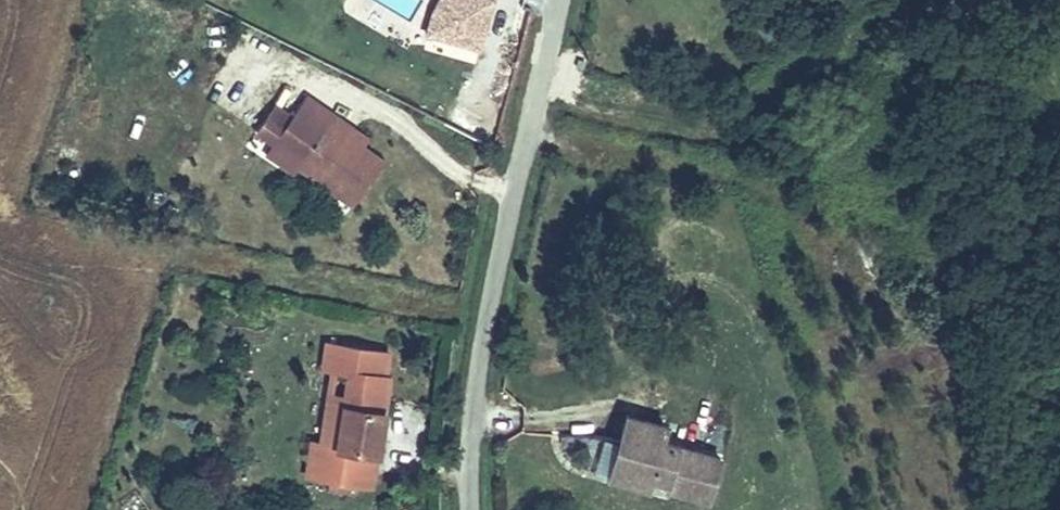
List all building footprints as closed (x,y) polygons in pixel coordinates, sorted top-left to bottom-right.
[(426,36),(477,55),(495,6),(479,0),(443,0),(426,36)] [(342,128),(300,99),(274,138),(300,156),(292,168),(350,209),(380,165),(357,150),(337,136),(342,128)] [(362,141),(342,128),(337,136),(357,150),(362,141)] [(300,156),(274,138),(261,156),(288,175),(292,168),(300,156)] [(384,342),(323,334),(320,358),(335,360),(351,362),(342,433),(326,431),(322,465),(372,471),(385,366),(381,365),(384,342)] [(351,362),(335,360),(326,431),(342,433),(351,362)] [(670,417),(631,406),(614,469),(653,479),(656,469),(672,474),(670,479),(713,490),(724,449),(665,433),(670,417)]
